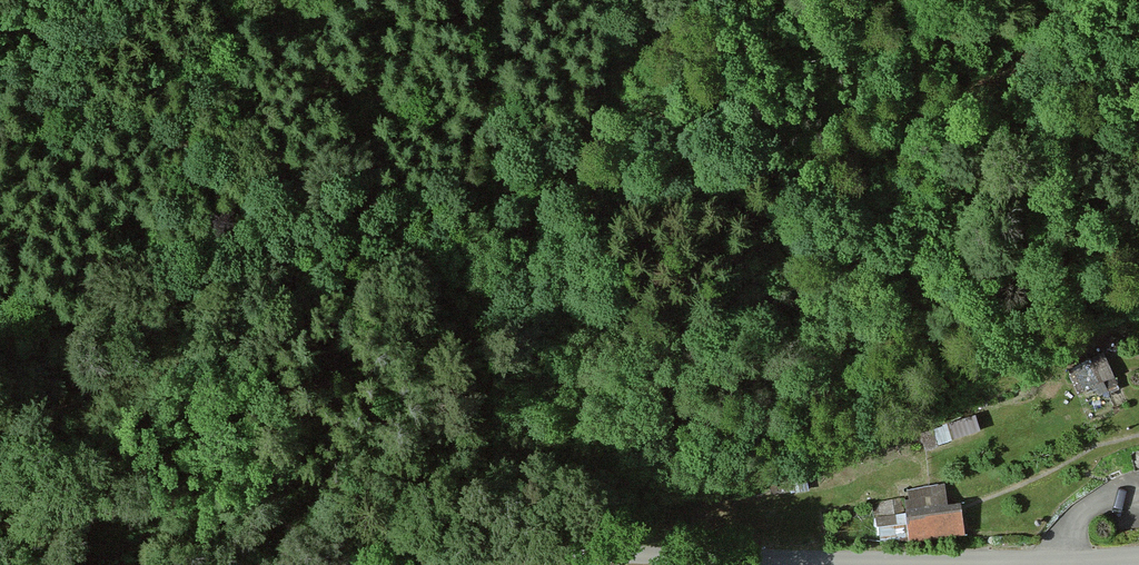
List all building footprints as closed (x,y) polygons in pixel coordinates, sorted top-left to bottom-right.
[(1082,386),(1115,375),(1107,353),(1075,364),(1082,386)] [(941,508),(939,488),(902,492),(903,503),(897,504),(902,543),(955,537),(951,507),(941,508)]
